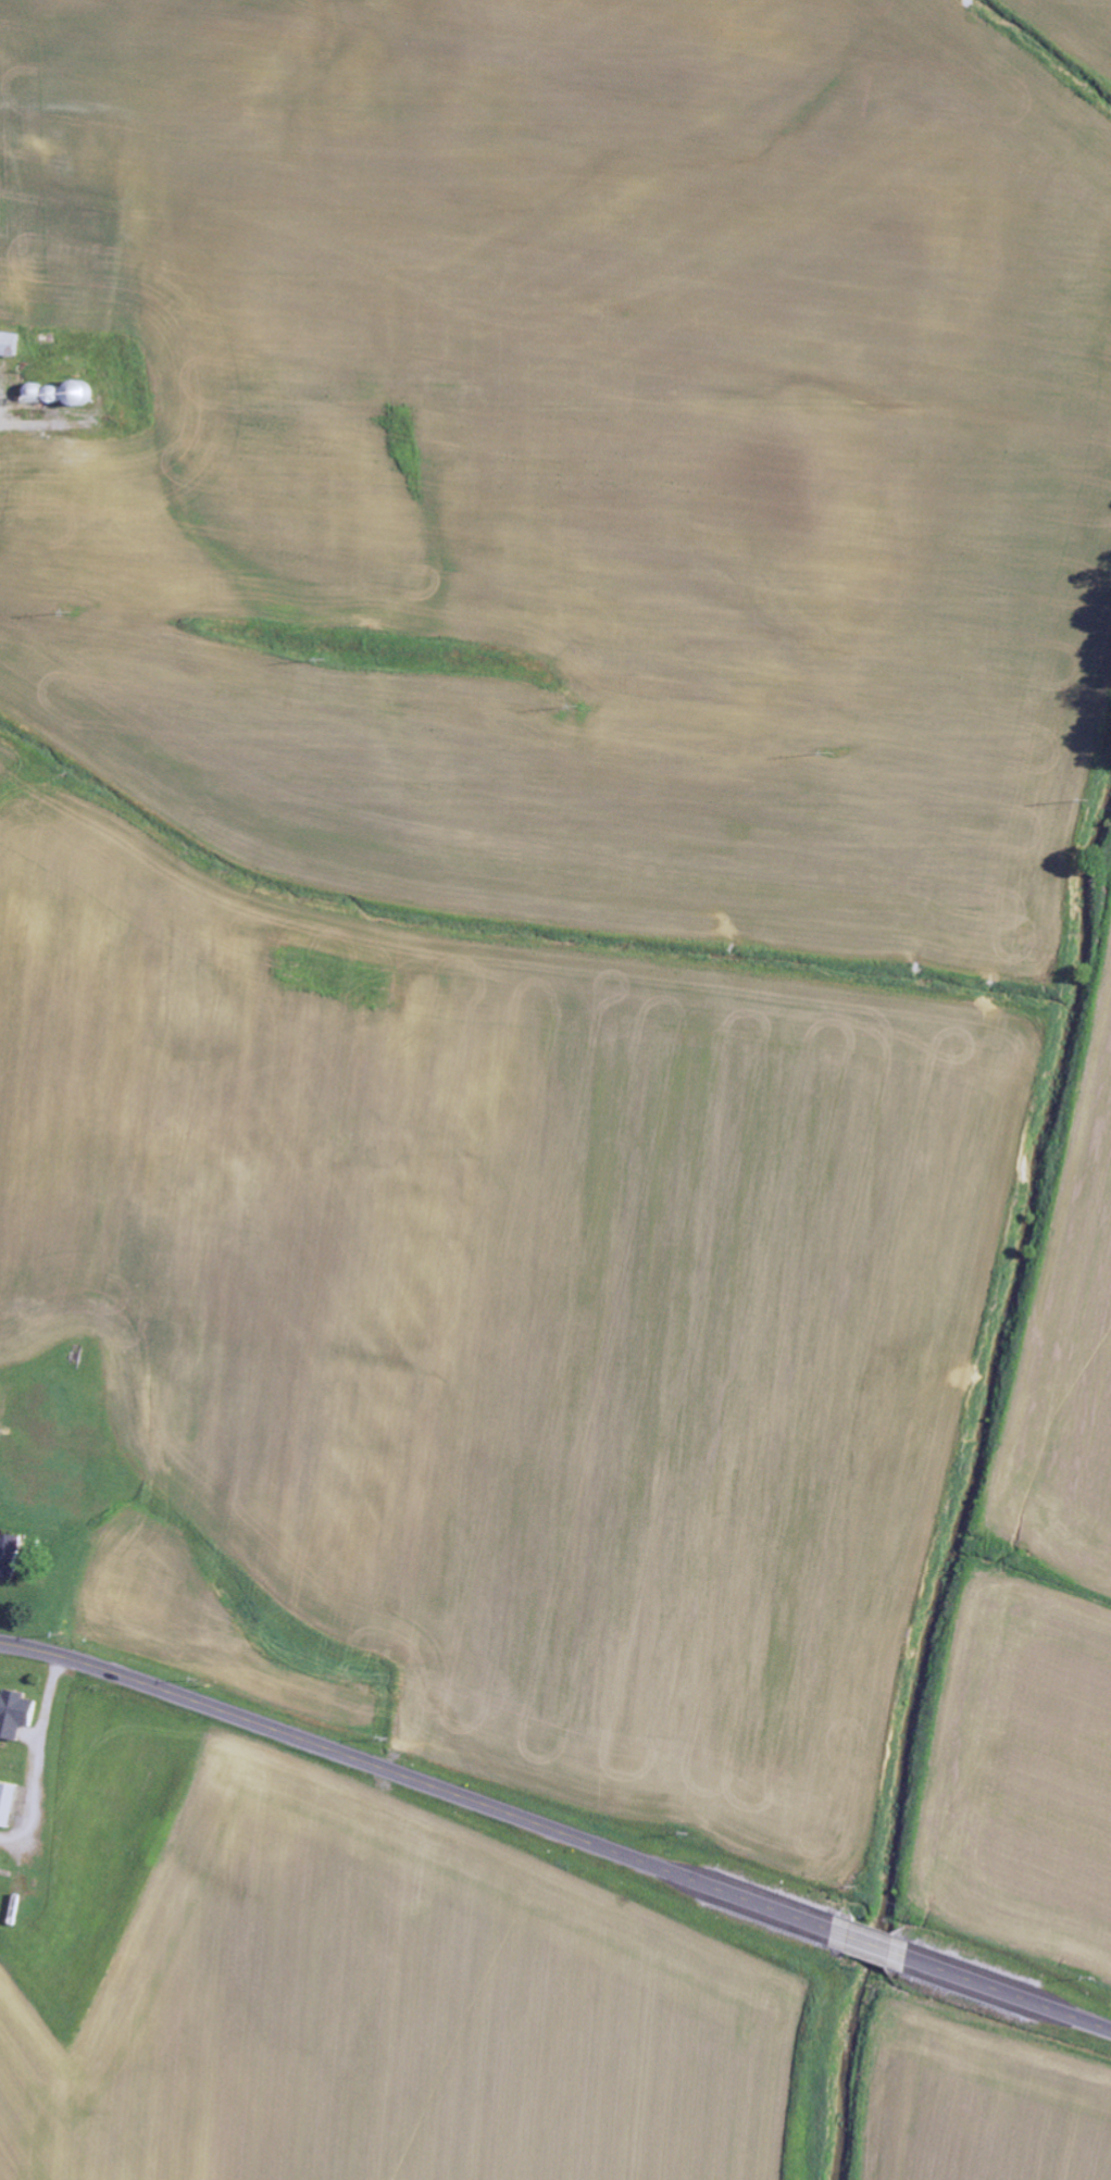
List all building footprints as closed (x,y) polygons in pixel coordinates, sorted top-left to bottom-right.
[(28,334),(0,333),(0,357),(27,357),(28,334)] [(25,1578),(31,1537),(6,1533),(0,1575),(25,1578)] [(30,1726),(42,1728),(47,1702),(35,1700),(36,1694),(14,1690),(14,1694),(0,1691),(0,1719),(4,1720),(1,1736),(27,1741),(30,1726)] [(0,1782),(0,1825),(23,1828),(28,1785),(0,1782)]
